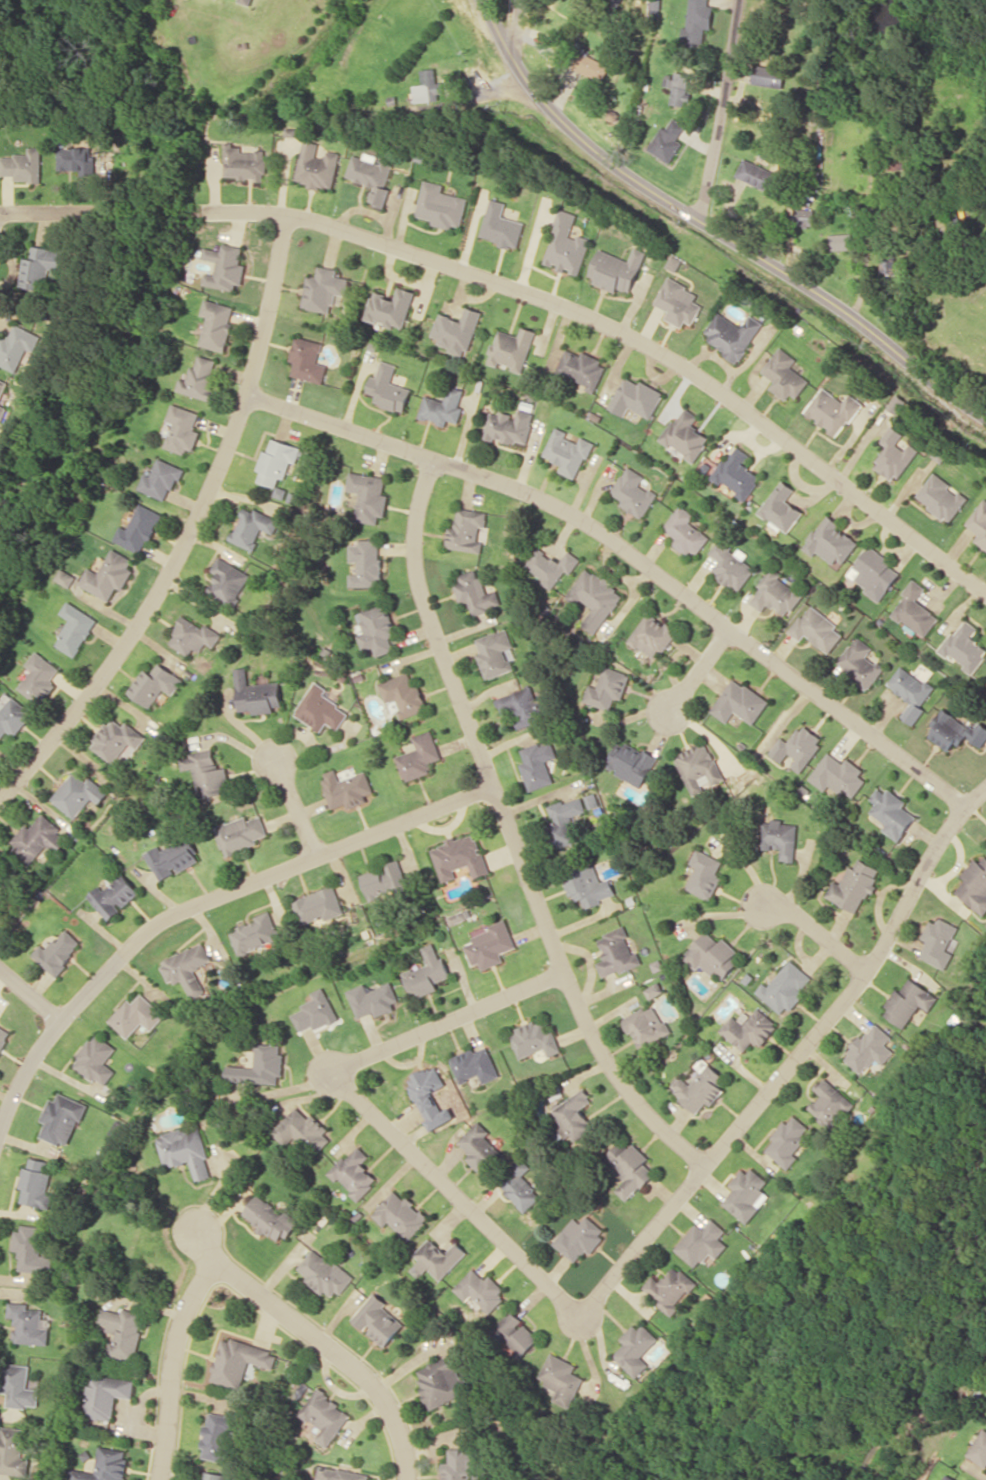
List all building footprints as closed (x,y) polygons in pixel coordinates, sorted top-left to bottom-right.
[(607,11),(617,15),(623,0),(611,0),(607,11)] [(714,5),(709,5),(710,0),(689,0),(684,43),(703,46),(705,28),(711,29),(714,5)] [(591,50),(582,46),(572,67),(602,81),(610,64),(588,55),(591,50)] [(750,81),(781,88),(785,71),(754,63),(750,81)] [(422,69),(422,84),(414,84),(415,101),(442,100),(441,82),(436,82),(435,68),(422,69)] [(690,74),(666,72),(664,86),(673,87),(671,104),(688,105),(690,74)] [(682,142),(677,139),(686,125),(673,117),(666,128),(662,125),(647,149),(670,163),(682,142)] [(296,182),(334,189),(340,153),(327,150),(325,158),(317,157),(319,142),(304,140),(296,182)] [(225,179),(266,179),(266,150),(242,150),(242,144),(226,144),(225,179)] [(0,175),(14,175),(14,181),(42,181),(42,148),(14,147),(14,156),(1,156),(0,175)] [(82,170),(82,174),(93,174),(94,147),(58,147),(57,169),(82,170)] [(385,207),(390,189),(381,186),(383,178),(388,179),(392,166),(353,154),(346,178),(374,186),(370,203),(385,207)] [(779,174),(743,157),(735,175),(770,192),(779,174)] [(416,215),(432,218),(431,224),(450,228),(451,224),(460,226),(466,197),(441,192),(443,183),(423,179),(416,215)] [(480,238),(517,248),(524,222),(502,216),(505,202),(490,198),(480,238)] [(813,225),(814,208),(795,207),(794,224),(813,225)] [(591,239),(571,233),(577,213),(560,208),(543,262),(557,266),(556,269),(567,272),(579,275),(591,239)] [(830,233),(830,250),(852,249),(851,233),(830,233)] [(204,285),(236,290),(237,283),(243,284),(247,264),(241,263),(244,247),(224,243),(223,250),(206,247),(204,258),(218,261),(216,274),(206,272),(204,285)] [(21,288),(49,288),(49,269),(64,269),(64,247),(33,247),(32,258),(22,257),(21,288)] [(589,275),(595,277),(593,283),(617,292),(619,287),(631,292),(646,251),(635,247),(630,260),(599,248),(589,275)] [(682,259),(672,254),(666,266),(676,271),(682,259)] [(309,275),(303,307),(332,312),(335,293),(346,295),(349,278),(337,275),(338,268),(319,265),(317,276),(309,275)] [(683,327),(685,321),(693,325),(702,304),(695,301),(699,292),(666,277),(654,304),(669,310),(665,319),(683,327)] [(414,291),(398,286),(395,297),(373,290),(365,317),(403,328),(414,291)] [(208,316),(200,344),(225,351),(237,307),(206,298),(202,315),(208,316)] [(479,310),(465,306),(461,319),(438,312),(430,342),(468,353),(479,310)] [(763,322),(749,314),(742,327),(717,312),(702,337),(741,360),(763,322)] [(17,372),(27,348),(35,352),(42,335),(15,323),(9,338),(2,335),(0,341),(0,357),(1,357),(0,358),(0,365),(17,372)] [(523,373),(535,330),(521,326),(518,335),(497,329),(487,363),(498,366),(500,361),(511,364),(510,369),(523,373)] [(322,383),(327,364),(317,362),(322,342),(295,336),(289,360),(294,361),(291,375),(322,383)] [(770,388),(792,403),(808,379),(791,367),(797,358),(779,346),(762,372),(775,381),(770,388)] [(608,363),(582,351),(580,355),(566,348),(556,372),(596,390),(608,363)] [(211,400),(218,374),(214,373),(217,359),(199,354),(196,367),(191,366),(188,379),(180,377),(177,391),(211,400)] [(397,364),(381,360),(377,376),(371,374),(366,392),(376,395),(374,403),(404,412),(411,387),(391,382),(397,364)] [(651,418),(665,392),(641,380),(639,383),(625,376),(608,407),(625,416),(630,407),(651,418)] [(9,382),(0,378),(0,402),(9,382)] [(464,389),(449,385),(444,400),(425,394),(418,417),(446,425),(447,420),(458,423),(463,407),(459,406),(464,389)] [(839,437),(863,402),(849,392),(843,401),(822,386),(804,413),(839,437)] [(898,414),(906,399),(896,393),(887,408),(898,414)] [(2,422),(9,407),(0,403),(0,421),(2,422)] [(200,412),(173,403),(167,420),(173,423),(166,445),(192,455),(200,431),(194,429),(200,412)] [(695,462),(711,437),(692,425),(699,415),(683,406),(661,440),(695,462)] [(482,437),(492,440),(493,436),(526,445),(535,414),(518,409),(516,416),(500,411),(499,415),(490,412),(482,437)] [(918,449),(904,439),(907,435),(891,424),(879,441),(887,446),(873,466),(896,482),(918,449)] [(543,455),(562,463),(559,471),(578,479),(594,441),(580,435),(578,441),(566,436),(568,431),(556,426),(543,455)] [(300,445),(271,439),(268,450),(262,449),(257,470),(260,471),(257,482),(276,486),(278,477),(284,479),(289,460),(296,462),(300,445)] [(747,498),(762,476),(743,463),(749,454),(737,445),(727,460),(724,458),(711,477),(721,483),(723,481),(747,498)] [(139,490),(169,501),(182,466),(158,458),(152,475),(145,472),(139,490)] [(645,475),(628,465),(611,493),(623,500),(621,505),(644,518),(658,494),(641,484),(645,475)] [(377,523),(378,516),(384,516),(387,494),(382,493),(385,476),(349,471),(346,490),(358,492),(355,520),(377,523)] [(915,498),(951,522),(968,497),(958,490),(932,472),(915,498)] [(789,534),(803,510),(787,501),(795,488),(780,479),(759,513),(772,521),(770,522),(789,534)] [(985,497),(965,523),(979,534),(974,539),(985,549),(985,498),(985,497)] [(114,540),(142,554),(162,513),(141,502),(128,528),(121,525),(114,540)] [(673,544),(693,558),(710,535),(690,522),(695,515),(680,505),(664,528),(677,537),(673,544)] [(254,508),(253,511),(244,507),(230,540),(252,550),(261,529),(270,533),(276,518),(254,508)] [(481,552),(483,540),(478,540),(479,527),(485,528),(487,511),(454,507),(448,548),(481,552)] [(817,551),(840,568),(859,542),(837,526),(840,523),(827,514),(802,547),(814,556),(817,551)] [(349,586),(381,586),(381,563),(378,563),(378,539),(357,538),(357,544),(349,544),(349,561),(357,562),(357,573),(349,573),(349,586)] [(711,553),(721,560),(712,573),(741,592),(757,566),(719,541),(711,553)] [(901,573),(890,565),(893,562),(869,545),(847,576),(881,600),(901,573)] [(561,562),(537,547),(525,567),(555,586),(565,570),(572,574),(581,559),(568,550),(561,562)] [(79,584),(109,600),(117,587),(122,590),(133,570),(128,567),(133,559),(113,548),(99,572),(89,566),(79,584)] [(250,574),(219,556),(210,570),(218,574),(207,592),(231,606),(250,574)] [(596,634),(625,593),(587,566),(567,596),(577,603),(580,599),(593,608),(582,624),(596,634)] [(750,602),(764,611),(768,603),(789,616),(803,593),(780,578),(783,573),(772,566),(750,602)] [(70,587),(77,575),(62,567),(56,579),(70,587)] [(497,589),(487,592),(482,576),(478,578),(475,569),(454,576),(461,602),(468,600),(472,615),(502,606),(497,589)] [(917,600),(926,587),(913,578),(902,593),(906,595),(893,613),(925,637),(940,617),(917,600)] [(98,619),(68,600),(60,613),(70,620),(55,644),(74,656),(98,619)] [(394,650),(390,636),(397,634),(386,602),(359,612),(366,632),(357,635),(363,651),(373,648),(376,656),(394,650)] [(838,624),(810,603),(789,632),(801,640),(806,635),(830,653),(844,635),(835,628),(838,624)] [(654,658),(661,647),(666,651),(679,632),(649,611),(628,640),(654,658)] [(166,642),(188,655),(192,647),(199,651),(204,642),(212,647),(220,633),(203,623),(201,626),(183,615),(166,642)] [(948,657),(949,656),(974,673),(985,655),(985,646),(972,637),(979,627),(963,617),(940,651),(948,657)] [(476,638),(482,652),(478,654),(487,679),(514,670),(506,649),(514,646),(507,627),(476,638)] [(874,647),(857,635),(838,662),(850,670),(847,675),(869,690),(885,667),(868,655),(874,647)] [(18,687),(38,703),(64,671),(37,650),(26,664),(32,669),(18,687)] [(144,668),(127,693),(149,707),(162,688),(171,694),(181,679),(157,662),(150,673),(144,668)] [(887,684),(911,701),(901,716),(914,725),(926,708),(921,705),(934,688),(902,664),(887,684)] [(631,674),(604,665),(597,687),(588,684),(583,701),(610,710),(615,697),(622,699),(631,674)] [(237,712),(280,710),(279,683),(247,685),(246,667),(235,668),(237,712)] [(401,718),(426,709),(413,670),(378,683),(386,703),(395,699),(401,718)] [(711,711),(728,722),(735,711),(755,724),(771,700),(734,677),(711,711)] [(326,688),(314,681),(293,714),(321,731),(326,722),(337,730),(349,712),(322,695),(326,688)] [(520,728),(544,719),(531,685),(496,698),(501,712),(512,708),(520,728)] [(9,729),(15,735),(34,714),(13,695),(0,710),(0,739),(9,729)] [(950,751),(955,744),(959,747),(967,736),(982,747),(985,741),(985,725),(980,721),(974,729),(943,707),(930,725),(935,728),(929,735),(950,751)] [(128,742),(137,749),(145,737),(112,714),(89,747),(114,763),(128,742)] [(800,772),(825,740),(803,723),(789,741),(781,736),(769,753),(782,762),(789,753),(796,759),(791,766),(800,772)] [(432,772),(429,762),(441,758),(431,729),(412,736),(416,749),(395,756),(404,781),(432,772)] [(700,778),(710,774),(713,781),(722,778),(707,740),(675,754),(691,792),(703,787),(700,778)] [(529,791),(554,782),(546,761),(557,757),(551,741),(541,745),(539,741),(520,749),(524,762),(519,764),(529,791)] [(616,745),(604,767),(641,786),(657,757),(627,741),(623,748),(616,745)] [(225,767),(216,769),(213,750),(179,756),(182,770),(193,768),(200,799),(223,795),(221,785),(228,784),(225,767)] [(845,759),(844,762),(828,751),(809,779),(826,791),(830,784),(853,799),(869,775),(845,759)] [(365,770),(338,780),(334,768),(319,773),(331,808),(345,803),(347,808),(367,801),(364,795),(373,792),(365,770)] [(89,776),(86,780),(74,771),(51,799),(75,818),(91,798),(99,804),(109,792),(89,776)] [(882,830),(899,841),(916,815),(903,807),(907,800),(888,788),(885,792),(877,787),(870,799),(875,803),(869,812),(886,823),(882,830)] [(548,805),(553,822),(548,823),(555,847),(577,841),(569,815),(599,806),(595,792),(548,805)] [(61,828),(43,813),(30,827),(26,824),(9,843),(31,863),(47,845),(56,853),(67,841),(57,832),(61,828)] [(260,815),(246,820),(245,815),(214,826),(224,854),(268,838),(260,815)] [(761,849),(772,850),(772,847),(782,847),(781,860),(796,861),(799,821),(763,819),(761,849)] [(430,847),(441,882),(456,877),(454,870),(468,864),(473,878),(490,872),(483,852),(480,854),(473,833),(455,839),(454,838),(430,847)] [(145,853),(161,881),(177,871),(178,873),(201,859),(187,835),(162,849),(159,845),(145,853)] [(686,890),(713,899),(721,877),(718,875),(723,859),(696,849),(690,864),(695,866),(686,890)] [(985,915),(985,914),(985,856),(981,862),(975,857),(962,876),(965,878),(955,893),(985,915)] [(825,896),(859,913),(882,869),(860,858),(855,868),(850,865),(841,883),(834,879),(825,896)] [(361,873),(368,899),(407,888),(399,859),(381,864),(382,867),(361,873)] [(571,870),(574,878),(566,881),(572,902),(582,899),(584,906),(616,896),(610,878),(600,881),(594,863),(571,870)] [(109,921),(124,909),(123,907),(141,893),(123,872),(103,888),(100,885),(88,895),(109,921)] [(14,890),(0,878),(0,907),(14,890)] [(345,912),(334,885),(293,900),(302,924),(323,916),(325,920),(345,912)] [(239,954),(282,939),(271,910),(255,916),(257,921),(231,930),(239,954)] [(464,919),(461,911),(447,915),(451,924),(464,919)] [(920,957),(946,969),(956,950),(951,948),(961,927),(935,914),(924,939),(928,941),(920,957)] [(517,947),(505,918),(487,926),(489,929),(472,937),(473,941),(464,944),(473,966),(480,963),(482,970),(504,961),(501,953),(517,947)] [(603,978),(642,962),(638,951),(634,952),(624,926),(597,936),(606,958),(597,962),(603,978)] [(32,954),(56,975),(84,944),(67,928),(48,948),(42,943),(32,954)] [(738,951),(723,937),(719,942),(706,930),(682,956),(697,970),(701,965),(712,975),(715,972),(723,979),(740,961),(734,956),(738,951)] [(196,969),(213,961),(204,941),(161,961),(171,984),(183,978),(193,999),(207,993),(196,969)] [(402,972),(411,997),(438,988),(436,982),(449,978),(436,941),(421,946),(427,964),(402,972)] [(781,1014),(787,1006),(791,1010),(806,993),(802,989),(812,978),(792,959),(767,985),(763,982),(756,990),(781,1014)] [(920,1004),(930,1011),(940,997),(910,977),(901,991),(897,989),(882,1013),(905,1028),(920,1004)] [(346,990),(358,1018),(373,1012),(375,1017),(393,1009),(391,1004),(398,1000),(390,981),(368,990),(365,982),(346,990)] [(645,989),(651,999),(665,990),(659,981),(645,989)] [(300,1031),(312,1025),(314,1030),(339,1019),(324,986),(311,992),(314,998),(301,1004),(303,1010),(292,1014),(300,1031)] [(129,998),(109,1020),(129,1038),(144,1022),(152,1030),(166,1015),(142,993),(133,1002),(129,998)] [(624,1017),(640,1049),(671,1033),(656,1004),(646,1010),(644,1007),(624,1017)] [(762,1046),(779,1024),(758,1007),(751,1016),(745,1011),(739,1019),(732,1014),(720,1030),(746,1051),(754,1040),(762,1046)] [(538,1060),(563,1051),(553,1025),(546,1028),(543,1019),(510,1031),(520,1058),(536,1053),(538,1060)] [(893,1036),(876,1021),(843,1058),(862,1074),(876,1058),(883,1065),(895,1052),(886,1044),(893,1036)] [(12,1031),(0,1025),(0,1055),(12,1031)] [(73,1064),(106,1087),(118,1070),(107,1063),(118,1047),(96,1032),(73,1064)] [(282,1076),(283,1053),(279,1053),(280,1044),(255,1043),(254,1067),(228,1066),(227,1081),(277,1083),(277,1076),(282,1076)] [(501,1075),(487,1043),(450,1060),(460,1082),(479,1073),(484,1083),(501,1075)] [(691,1084),(680,1075),(669,1089),(698,1113),(707,1101),(712,1106),(725,1089),(721,1086),(727,1078),(702,1058),(696,1066),(702,1071),(691,1084)] [(434,1130),(451,1119),(434,1091),(447,1084),(435,1064),(405,1082),(434,1130)] [(820,1094),(808,1108),(830,1126),(845,1108),(850,1111),(856,1103),(824,1076),(814,1089),(820,1094)] [(581,1108),(592,1100),(583,1087),(553,1107),(574,1139),(593,1126),(581,1108)] [(43,1121),(46,1122),(41,1136),(69,1147),(87,1104),(55,1091),(43,1121)] [(311,1115),(307,1118),(296,1107),(271,1132),(285,1146),(297,1134),(316,1153),(332,1136),(311,1115)] [(789,1169),(799,1156),(795,1154),(807,1139),(802,1136),(810,1127),(792,1113),(773,1138),(774,1139),(765,1151),(789,1169)] [(483,1174),(503,1152),(486,1137),(491,1131),(479,1120),(459,1142),(471,1153),(466,1158),(483,1174)] [(200,1125),(157,1135),(164,1167),(190,1161),(195,1180),(212,1176),(200,1125)] [(629,1201),(655,1172),(645,1163),(649,1158),(633,1143),(622,1155),(615,1148),(606,1157),(628,1177),(616,1190),(629,1201)] [(330,1172),(359,1200),(379,1179),(362,1163),(369,1155),(358,1144),(330,1172)] [(20,1202),(51,1208),(54,1192),(48,1191),(52,1172),(46,1171),(48,1161),(30,1157),(28,1167),(24,1166),(19,1187),(23,1188),(20,1202)] [(532,1167),(523,1157),(497,1181),(526,1212),(543,1196),(523,1175),(532,1167)] [(731,1185),(735,1188),(723,1202),(748,1223),(761,1207),(757,1203),(767,1191),(763,1188),(769,1181),(749,1164),(731,1185)] [(371,1214),(384,1226),(388,1222),(409,1241),(430,1217),(406,1196),(404,1198),(394,1189),(371,1214)] [(243,1215),(259,1225),(259,1227),(284,1243),(299,1221),(285,1211),(284,1212),(257,1194),(243,1215)] [(552,1244),(576,1262),(586,1249),(591,1254),(607,1233),(585,1216),(580,1222),(573,1217),(552,1244)] [(727,1230),(712,1217),(704,1227),(698,1222),(675,1249),(698,1268),(711,1252),(718,1258),(729,1245),(721,1238),(727,1230)] [(44,1226),(22,1224),(21,1230),(15,1230),(14,1250),(20,1251),(19,1270),(52,1273),(53,1256),(41,1255),(44,1226)] [(468,1252),(457,1241),(446,1252),(430,1237),(413,1254),(419,1260),(411,1268),(420,1277),(429,1269),(440,1280),(468,1252)] [(298,1268),(307,1275),(304,1279),(333,1300),(351,1276),(313,1247),(298,1268)] [(653,1275),(641,1289),(674,1315),(680,1307),(678,1305),(696,1282),(675,1265),(661,1282),(653,1275)] [(490,1274),(485,1279),(473,1267),(455,1286),(485,1315),(508,1291),(490,1274)] [(385,1347),(403,1324),(382,1308),(387,1302),(374,1292),(351,1319),(366,1331),(366,1332),(385,1347)] [(49,1344),(51,1318),(43,1318),(44,1309),(29,1308),(29,1303),(9,1302),(8,1317),(18,1317),(17,1332),(14,1331),(14,1342),(49,1344)] [(145,1313),(122,1308),(121,1312),(101,1307),(97,1323),(108,1326),(107,1331),(112,1333),(107,1354),(134,1360),(145,1313)] [(493,1330),(522,1358),(541,1338),(512,1310),(493,1330)] [(622,1340),(625,1343),(613,1355),(637,1378),(650,1363),(642,1356),(660,1338),(640,1320),(622,1340)] [(241,1389),(249,1362),(272,1369),(277,1352),(223,1336),(210,1380),(241,1389)] [(432,1409),(470,1390),(458,1367),(463,1365),(457,1351),(414,1372),(432,1409)] [(571,1407),(584,1377),(572,1372),(576,1363),(550,1352),(538,1378),(559,1388),(554,1399),(571,1407)] [(6,1405),(39,1408),(41,1389),(29,1388),(31,1365),(10,1363),(6,1405)] [(116,1396),(132,1398),(134,1380),(91,1375),(86,1416),(113,1419),(116,1396)] [(328,1447),(351,1412),(315,1388),(299,1414),(321,1429),(315,1439),(328,1447)] [(227,1462),(238,1414),(227,1412),(227,1414),(210,1411),(200,1456),(227,1462)] [(28,1475),(29,1458),(23,1457),(25,1429),(0,1427),(0,1472),(28,1475)] [(983,1427),(966,1455),(985,1467),(985,1429),(983,1427)] [(127,1450),(99,1446),(94,1472),(70,1468),(68,1479),(122,1479),(127,1450)] [(480,1457),(474,1457),(474,1448),(449,1449),(449,1462),(443,1462),(444,1479),(481,1479),(480,1457)] [(318,1465),(316,1479),(367,1479),(368,1474),(318,1465)] [(233,1475),(204,1470),(202,1479),(233,1479),(233,1475)]
